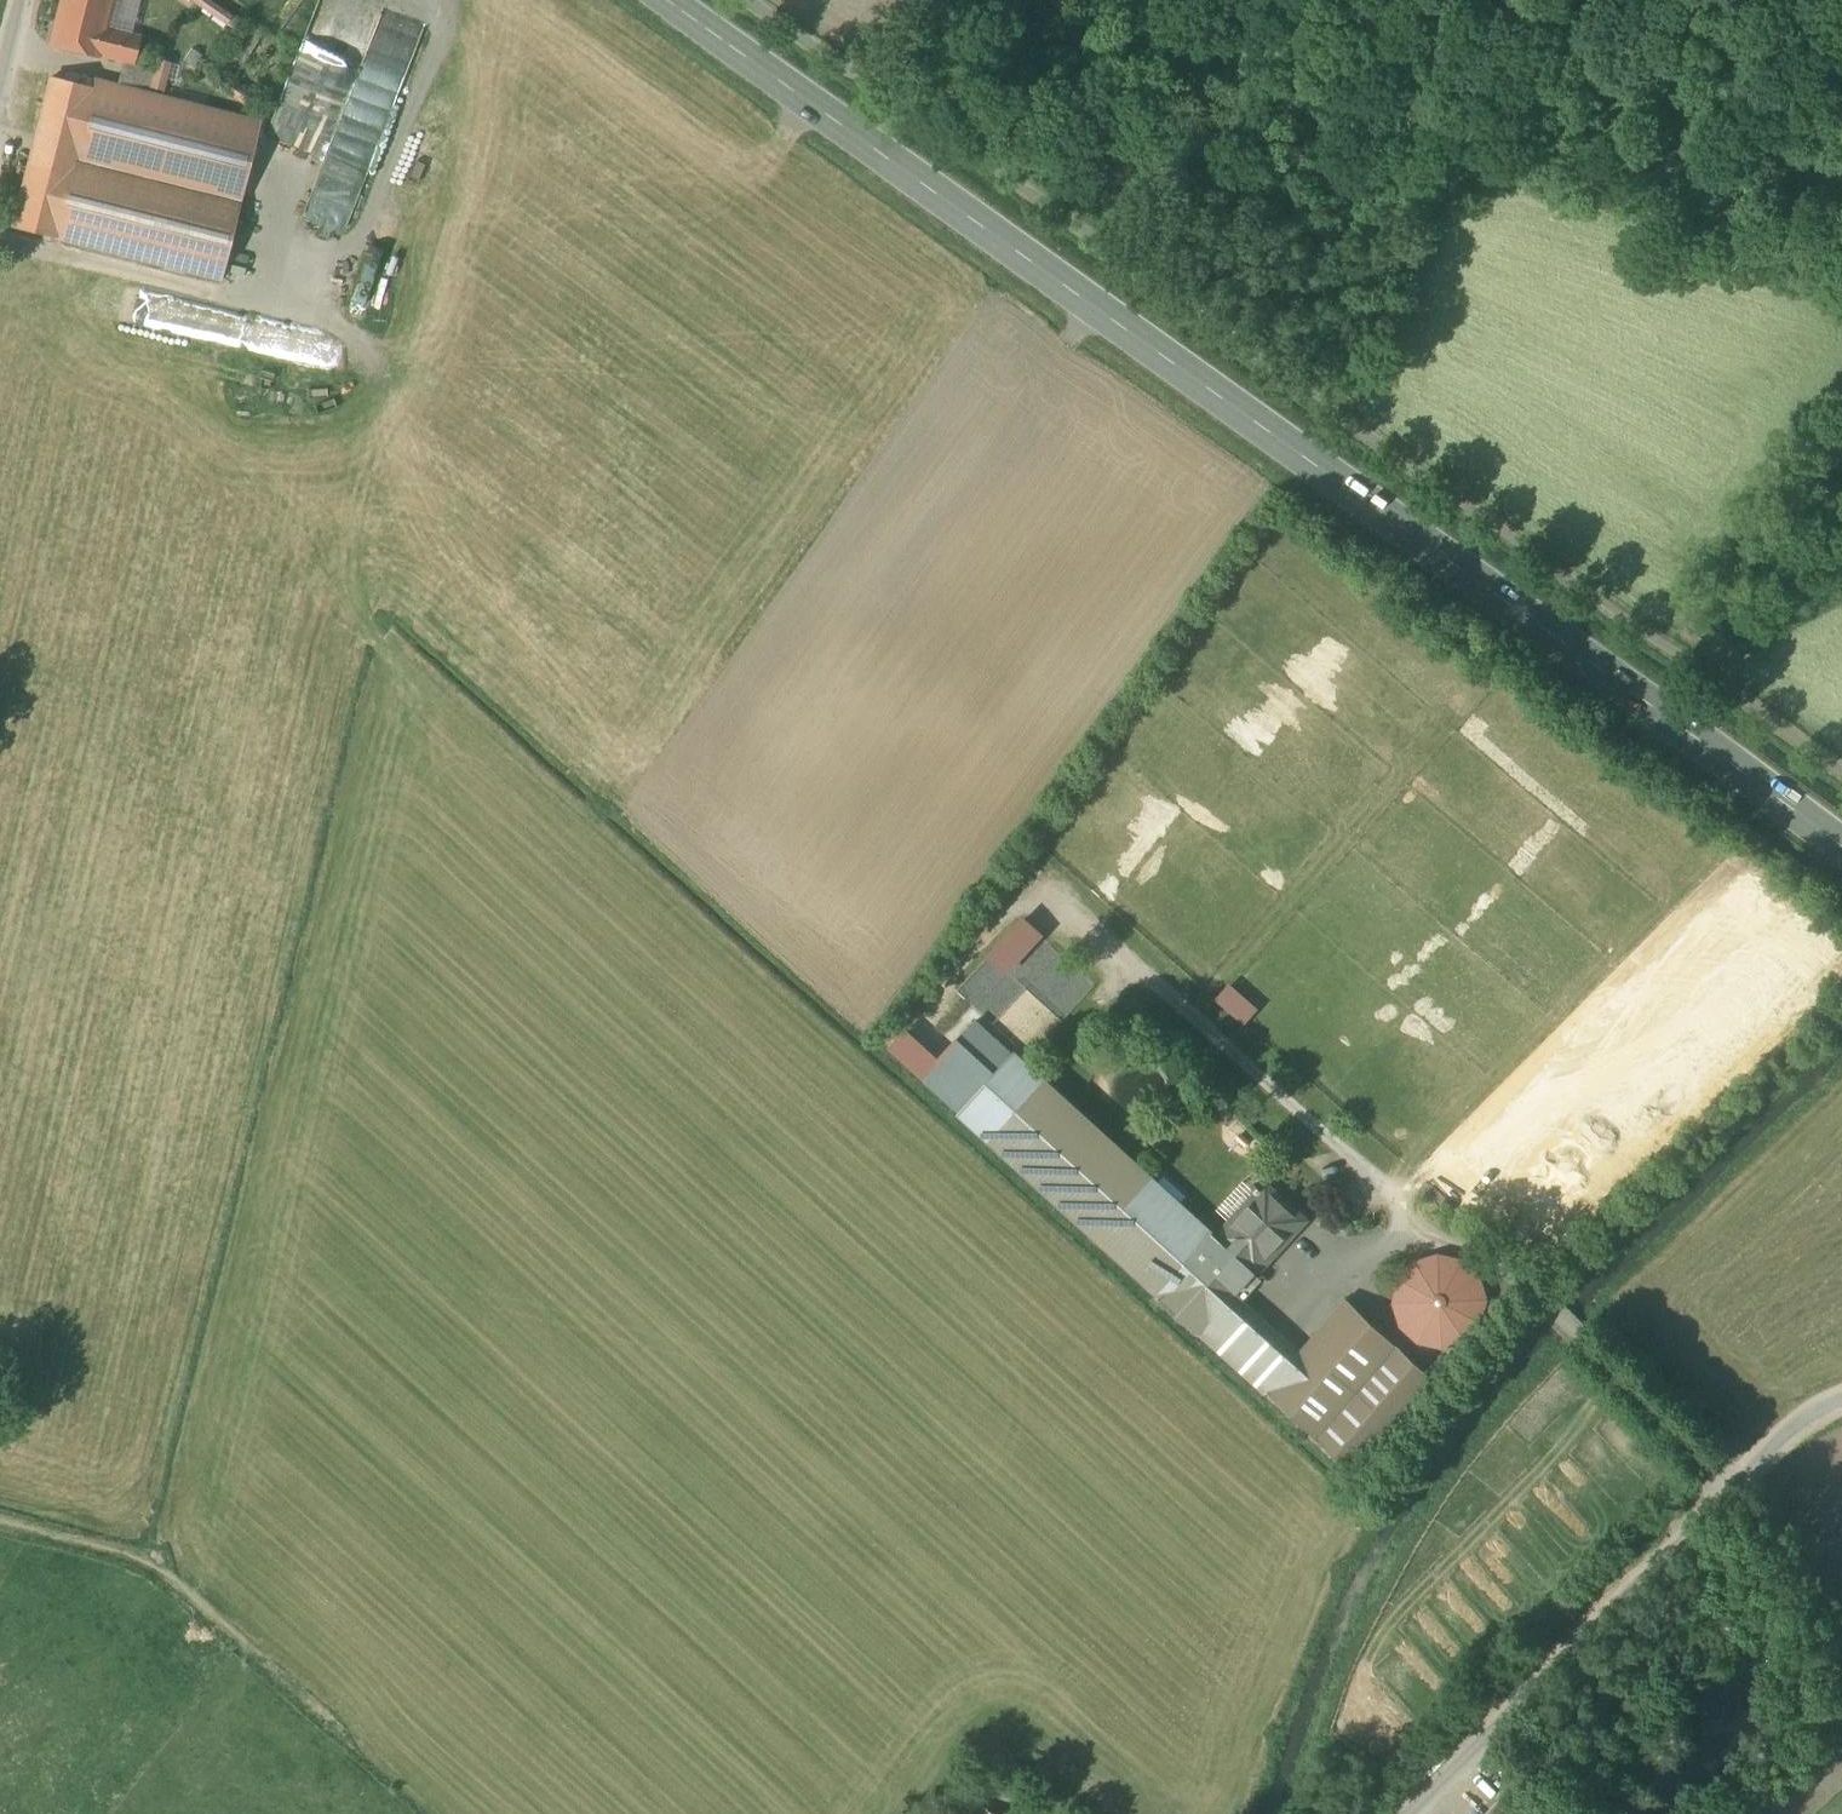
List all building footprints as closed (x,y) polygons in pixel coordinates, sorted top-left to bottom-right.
[(42,44),(129,66),(138,34),(101,25),(108,0),(53,0),(42,44)] [(1066,11),(1075,0),(1054,0),(1066,11)] [(295,61),(268,135),(285,141),(307,143),(319,147),(327,148),(347,94),(329,88),(328,97),(322,116),(302,108),(304,84),(291,120),(295,61)] [(260,119),(48,71),(10,234),(223,283),(242,200),(260,119)] [(1067,1012),(1093,984),(1020,917),(983,956),(1006,978),(1027,955),(1043,971),(1041,973),(1065,996),(1058,1003),(1067,1012)] [(979,1006),(1004,979),(986,962),(961,989),(979,1006)] [(1213,1001),(1245,1025),(1258,1007),(1227,983),(1213,1001)] [(975,1019),(922,1077),(1352,1465),(1428,1382),(1343,1305),(1306,1345),(1248,1292),(1313,1220),(1267,1179),(1215,1236),(975,1019)] [(892,1054),(914,1072),(927,1056),(904,1039),(892,1054)] [(1474,1292),(1463,1282),(1453,1278),(1438,1279),(1428,1283),(1422,1290),(1417,1300),(1416,1315),(1422,1327),(1430,1335),(1440,1339),(1451,1339),(1463,1335),(1471,1328),(1476,1319),(1478,1312),(1477,1301),(1474,1292)] [(1485,1813),(1510,1813),(1499,1802),(1485,1813)]
